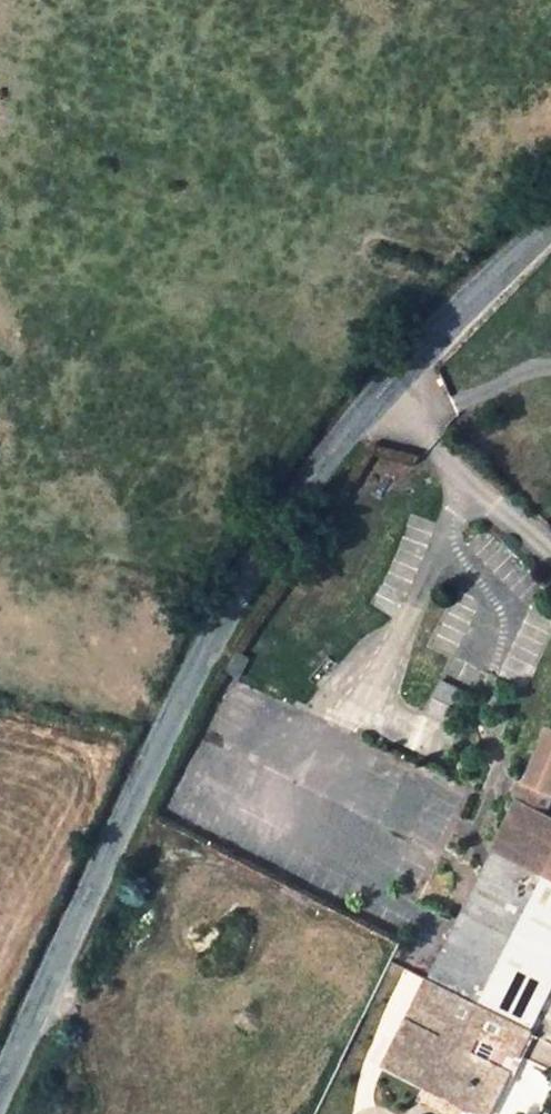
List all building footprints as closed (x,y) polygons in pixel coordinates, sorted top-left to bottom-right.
[(420,718),(488,750),(511,698),(442,668),(420,718)] [(470,926),(550,967),(550,768),(470,926)] [(470,926),(398,1072),(481,1113),(504,1113),(550,1021),(550,967),(470,926)]
